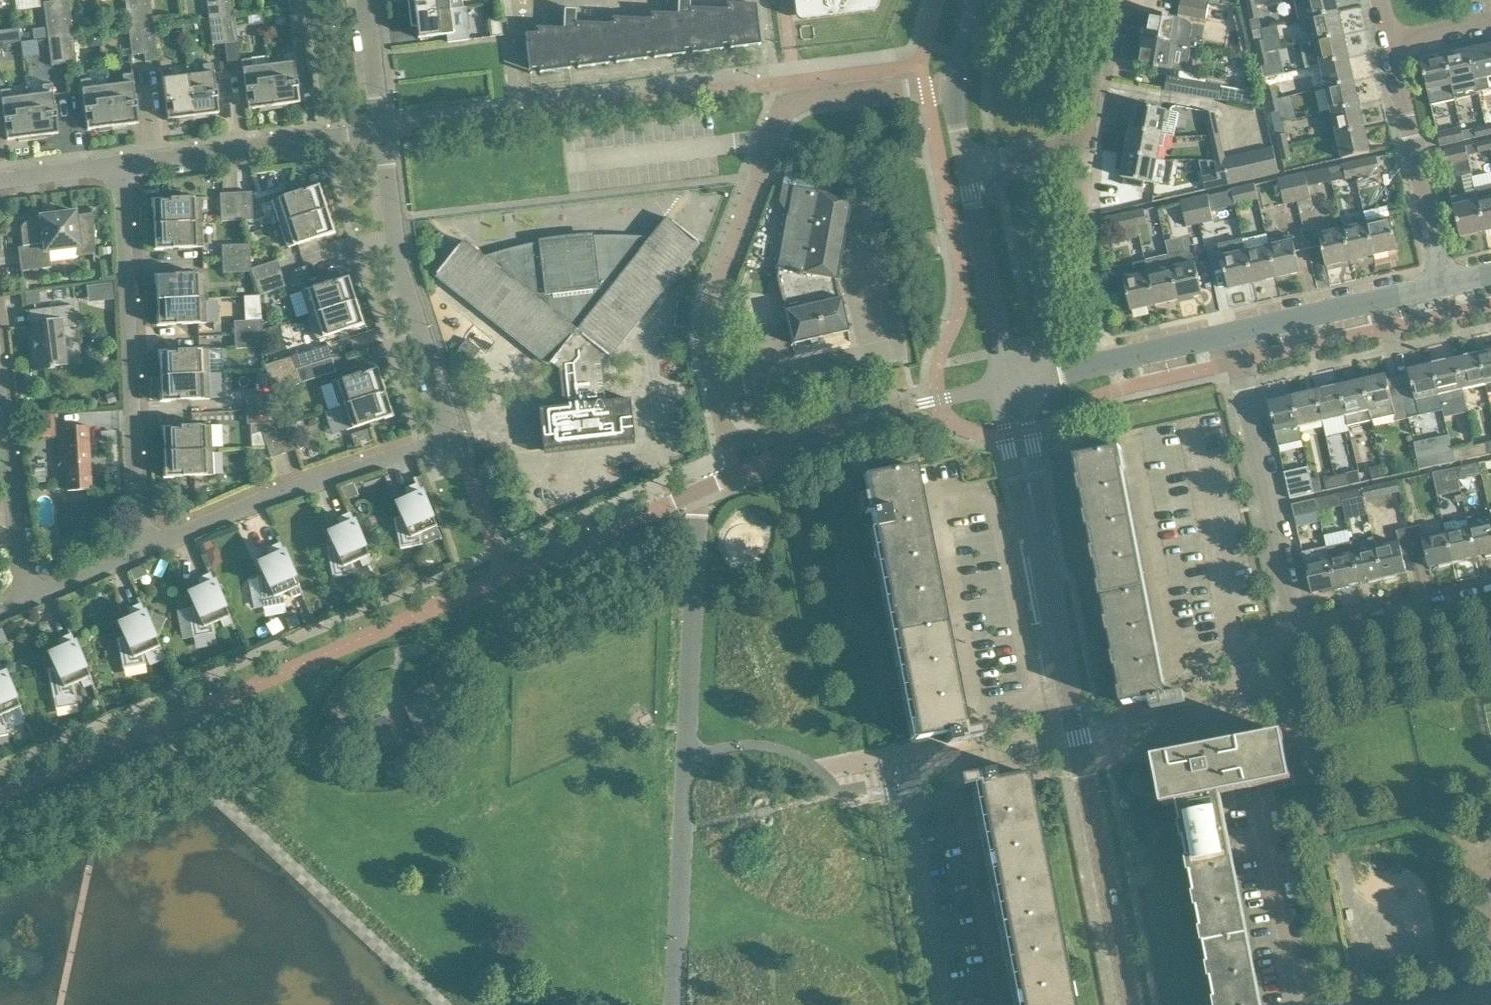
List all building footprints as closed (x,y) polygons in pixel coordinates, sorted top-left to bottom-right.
[(69,0),(65,0),(56,1),(61,37),(73,35),(69,0)] [(138,0),(125,0),(129,28),(141,27),(138,0)] [(150,0),(138,0),(141,27),(154,25),(150,0)] [(220,0),(207,0),(209,18),(222,16),(220,0)] [(232,0),(220,0),(222,16),(234,15),(232,0)] [(448,0),(412,0),(407,1),(409,14),(449,9),(448,0)] [(721,44),(717,10),(717,9),(689,8),(690,0),(678,0),(677,14),(678,14),(683,49),(691,48),(692,53),(722,50),(721,44)] [(795,15),(796,16),(797,18),(798,19),(800,20),(802,20),(872,12),(873,11),(874,11),(876,9),(876,8),(877,7),(879,0),(793,0),(795,15)] [(1209,2),(1198,0),(1181,0),(1178,14),(1206,19),(1209,2)] [(1336,0),(1296,0),(1300,20),(1339,11),(1336,0)] [(61,37),(56,1),(44,3),(48,38),(61,37)] [(760,45),(755,5),(726,3),(726,5),(728,5),(728,9),(717,10),(721,44),(729,43),(730,48),(760,45)] [(1262,28),(1260,17),(1257,5),(1248,7),(1253,30),(1262,28)] [(306,42),(302,6),(289,8),(294,43),(306,42)] [(449,9),(409,14),(411,28),(416,27),(418,38),(446,35),(447,43),(469,40),(465,7),(449,9)] [(608,64),(607,59),(603,25),(603,24),(575,23),(576,10),(564,10),(563,29),(568,64),(569,64),(577,63),(578,68),(608,64)] [(1344,34),(1339,11),(1300,20),(1302,31),(1313,29),(1316,41),(1344,34)] [(1185,19),(1180,18),(1180,17),(1147,12),(1143,38),(1175,44),(1204,49),(1205,41),(1189,38),(1190,30),(1189,22),(1185,19)] [(678,14),(677,14),(650,13),(650,14),(651,14),(652,18),(641,20),(645,54),(653,53),(654,58),(684,54),(683,49),(678,14)] [(238,43),(234,15),(222,16),(225,44),(238,43)] [(225,44),(222,16),(209,18),(212,46),(225,44)] [(646,59),(645,54),(641,20),(641,19),(612,18),(612,19),(613,19),(614,23),(603,25),(607,59),(615,58),(616,63),(646,59)] [(503,35),(501,19),(489,21),(491,37),(503,35)] [(158,61),(154,25),(141,27),(144,54),(145,62),(158,61)] [(144,54),(141,27),(129,28),(132,56),(144,54)] [(563,29),(536,27),(536,29),(537,29),(537,33),(527,34),(525,34),(529,69),(539,68),(540,73),(570,69),(569,64),(568,64),(563,29)] [(1265,40),(1262,28),(1253,30),(1256,42),(1258,54),(1268,52),(1268,51),(1273,50),(1270,39),(1265,40)] [(1349,58),(1344,34),(1316,41),(1321,64),(1349,58)] [(77,63),(73,35),(61,37),(64,64),(77,63)] [(64,64),(61,37),(48,38),(52,66),(64,64)] [(1143,38),(1138,65),(1171,70),(1186,73),(1190,46),(1175,44),(1143,38)] [(1470,49),(1479,91),(1490,88),(1488,77),(1490,77),(1490,45),(1470,49)] [(1470,49),(1446,54),(1456,100),(1479,95),(1479,91),(1470,49)] [(1270,63),(1268,52),(1258,54),(1261,66),(1270,63)] [(284,55),(267,57),(268,65),(274,109),(288,108),(288,105),(299,103),(295,63),(294,54),(284,55)] [(1446,54),(1422,60),(1432,106),(1456,100),(1446,54)] [(251,59),(241,60),(243,70),(248,110),(260,108),(260,111),(274,109),(268,65),(267,57),(251,59)] [(1355,81),(1349,58),(1321,64),(1326,88),(1355,81)] [(219,113),(214,74),(213,64),(203,65),(204,73),(188,76),(194,120),(208,118),(207,115),(219,113)] [(194,120),(188,76),(172,78),(171,69),(161,70),(162,80),(168,120),(179,118),(180,122),(194,120)] [(139,124),(134,84),(133,74),(123,75),(124,84),(108,86),(113,130),(127,128),(127,125),(139,124)] [(1221,85),(1199,82),(1170,76),(1167,91),(1218,100),(1221,85)] [(113,130),(108,86),(92,88),(91,79),(81,81),(82,90),(87,130),(99,129),(99,132),(113,130)] [(1360,105),(1355,81),(1326,88),(1332,111),(1360,105)] [(58,134),(53,94),(54,94),(52,84),(42,86),(43,94),(28,96),(33,140),(47,138),(47,135),(58,134)] [(1278,98),(1275,87),(1266,89),(1269,100),(1278,98)] [(33,140),(28,96),(11,98),(10,90),(0,91),(1,101),(2,101),(7,140),(18,139),(19,142),(33,140)] [(1281,110),(1278,98),(1269,100),(1272,112),(1281,110)] [(1178,112),(1171,111),(1136,104),(1131,128),(1163,134),(1166,134),(1174,136),(1178,112)] [(1365,128),(1360,105),(1332,111),(1337,134),(1365,128)] [(1468,108),(1444,110),(1444,123),(1469,122),(1468,108)] [(1222,137),(1216,113),(1204,110),(1210,137),(1222,137)] [(1489,135),(1487,126),(1475,128),(1477,137),(1489,135)] [(1464,140),(1461,127),(1438,132),(1441,146),(1464,140)] [(1164,147),(1166,134),(1163,134),(1131,128),(1126,152),(1158,158),(1161,146),(1164,147)] [(1370,152),(1365,128),(1337,134),(1342,158),(1370,152)] [(1289,145),(1286,133),(1277,136),(1280,147),(1289,145)] [(1226,157),(1222,137),(1210,137),(1215,161),(1225,159),(1224,157),(1226,157)] [(1490,140),(1478,143),(1479,152),(1490,149),(1490,144),(1490,140)] [(1291,157),(1289,145),(1280,147),(1282,160),(1291,157)] [(1472,173),(1466,146),(1466,145),(1442,151),(1448,179),(1472,173)] [(1279,173),(1273,147),(1261,149),(1268,176),(1279,173)] [(1268,176),(1261,149),(1249,152),(1255,179),(1268,176)] [(1121,153),(1118,166),(1123,167),(1121,176),(1124,177),(1123,184),(1143,188),(1145,181),(1157,183),(1169,186),(1174,161),(1158,158),(1126,152),(1126,154),(1121,153)] [(1255,179),(1249,152),(1237,155),(1243,182),(1255,179)] [(1243,182),(1237,155),(1226,157),(1224,157),(1225,159),(1230,184),(1243,182)] [(1383,180),(1378,157),(1378,156),(1353,162),(1356,177),(1358,186),(1383,180)] [(1230,184),(1225,159),(1215,161),(1218,172),(1203,176),(1206,190),(1230,184)] [(1356,177),(1353,162),(1343,164),(1346,179),(1356,177)] [(1308,186),(1332,180),(1329,168),(1292,176),(1297,201),(1298,201),(1300,211),(1313,208),(1308,186)] [(836,280),(851,197),(848,197),(850,185),(785,173),(780,196),(790,209),(777,276),(783,301),(784,301),(786,310),(785,310),(792,344),(848,331),(841,298),(839,298),(835,280),(836,280)] [(1297,201),(1292,176),(1279,178),(1285,204),(1297,201)] [(1485,231),(1476,187),(1475,187),(1474,182),(1465,184),(1467,193),(1452,197),(1461,236),(1485,231)] [(1476,187),(1485,231),(1490,229),(1490,184),(1476,187)] [(280,224),(326,209),(318,185),(273,200),(280,224)] [(1245,186),(1232,189),(1236,204),(1249,201),(1245,186)] [(238,221),(237,192),(220,193),(221,222),(238,221)] [(253,220),(252,192),(237,192),(238,221),(253,220)] [(1213,220),(1210,205),(1208,195),(1208,194),(1195,197),(1201,223),(1213,220)] [(1201,223),(1195,197),(1182,200),(1187,226),(1201,223)] [(201,223),(200,198),(152,200),(154,225),(201,223)] [(1148,224),(1145,209),(1145,208),(1134,211),(1137,227),(1138,227),(1148,224)] [(334,233),(326,209),(280,224),(288,247),(334,233)] [(1137,227),(1134,211),(1110,216),(1113,232),(1123,230),(1125,240),(1140,237),(1138,227),(1137,227)] [(93,242),(93,213),(76,215),(76,212),(40,217),(41,220),(29,221),(27,222),(25,223),(24,224),(22,225),(22,227),(21,229),(21,231),(23,247),(24,253),(19,254),(21,272),(50,268),(48,251),(77,248),(80,247),(80,244),(93,242)] [(607,356),(698,242),(666,217),(649,238),(639,237),(631,236),(619,236),(609,236),(599,236),(587,237),(581,237),(567,238),(554,240),(544,242),(533,244),(525,245),(513,248),(502,251),(494,254),(484,257),(463,240),(436,274),(550,364),(551,364),(558,370),(563,406),(538,409),(543,450),(633,440),(634,440),(629,399),(605,401),(601,363),(607,356)] [(1367,223),(1366,217),(1355,220),(1356,226),(1343,229),(1350,260),(1374,255),(1367,223)] [(1391,218),(1367,223),(1374,255),(1398,249),(1391,218)] [(203,247),(201,223),(154,225),(155,250),(203,247)] [(1350,260),(1343,229),(1319,234),(1326,266),(1350,260)] [(1300,272),(1292,235),(1281,237),(1281,241),(1269,244),(1277,277),(1300,272)] [(251,258),(250,244),(222,245),(222,259),(251,258)] [(1277,277),(1269,244),(1245,250),(1253,282),(1277,277)] [(112,247),(103,248),(103,255),(112,254),(112,247)] [(1253,282),(1245,250),(1222,255),(1229,288),(1253,282)] [(1203,294),(1195,257),(1193,253),(1190,251),(1185,251),(1169,255),(1179,299),(1203,294)] [(1179,299),(1169,255),(1147,261),(1145,261),(1155,305),(1179,299)] [(251,269),(251,258),(222,259),(223,273),(252,272),(251,269)] [(255,283),(282,274),(278,260),(251,269),(252,272),(255,283)] [(1155,305),(1145,261),(1135,263),(1137,276),(1124,279),(1131,310),(1155,305)] [(205,298),(204,273),(156,276),(157,301),(205,298)] [(286,287),(282,274),(255,283),(259,296),(286,287)] [(355,300),(348,277),(302,291),(310,315),(355,300)] [(36,303),(35,292),(25,294),(27,305),(36,303)] [(206,323),(205,298),(157,301),(158,326),(206,323)] [(363,324),(355,300),(310,315),(317,339),(363,324)] [(67,364),(61,322),(72,320),(71,307),(74,307),(74,306),(33,311),(34,323),(31,323),(34,350),(31,350),(34,371),(54,368),(54,366),(67,364)] [(263,334),(262,320),(234,321),(234,335),(263,334)] [(263,348),(263,334),(234,335),(235,349),(263,348)] [(466,339),(458,348),(473,360),(480,350),(466,339)] [(335,347),(297,361),(307,389),(345,376),(335,347)] [(207,349),(159,352),(160,377),(208,375),(222,374),(223,374),(222,349),(207,349)] [(1479,353),(1486,384),(1488,394),(1490,393),(1490,350),(1479,353)] [(1486,384),(1479,353),(1456,358),(1463,389),(1486,384)] [(296,370),(292,357),(265,365),(269,379),(296,370)] [(1463,389),(1456,358),(1432,364),(1441,403),(1465,398),(1463,389)] [(1441,403),(1432,364),(1408,369),(1409,374),(1398,377),(1406,410),(1407,410),(1418,407),(1417,399),(1425,398),(1427,407),(1441,403)] [(339,407),(385,392),(377,368),(331,383),(339,407)] [(300,383),(296,370),(269,379),(273,392),(300,383)] [(208,375),(160,377),(161,401),(209,399),(223,399),(222,374),(208,375)] [(1406,410),(1398,377),(1387,379),(1386,374),(1362,380),(1372,420),(1395,415),(1396,421),(1409,418),(1407,410),(1406,410)] [(1372,420),(1362,380),(1339,385),(1348,425),(1372,420)] [(1339,385),(1316,390),(1323,421),(1326,438),(1350,432),(1348,425),(1339,385)] [(1323,421),(1316,390),(1292,396),(1299,426),(1323,421)] [(392,416),(385,392),(339,407),(347,430),(392,416)] [(275,410),(274,395),(246,397),(246,411),(275,410)] [(1302,439),(1299,426),(1292,396),(1269,401),(1279,445),(1302,439)] [(275,423),(275,410),(246,411),(247,425),(275,423)] [(28,437),(55,437),(55,415),(28,415),(28,437)] [(297,450),(289,423),(275,427),(284,454),(297,450)] [(212,450),(211,425),(163,428),(164,452),(212,450)] [(92,490),(88,426),(58,428),(60,462),(66,461),(68,491),(92,490)] [(284,454),(275,427),(262,431),(270,458),(284,454)] [(115,432),(101,432),(102,442),(116,441),(115,432)] [(363,450),(379,449),(377,435),(361,436),(363,450)] [(1475,444),(1478,456),(1490,453),(1490,441),(1475,444)] [(1478,456),(1475,444),(1452,450),(1455,461),(1478,456)] [(1119,450),(1121,450),(1121,449),(1119,449),(1076,458),(1076,459),(1077,459),(1125,705),(1151,700),(1153,710),(1187,703),(1185,692),(1163,696),(1115,451),(1119,450)] [(213,475),(212,450),(164,452),(165,477),(213,475)] [(1455,461),(1452,450),(1417,458),(1419,470),(1455,461)] [(1482,474),(1480,462),(1456,467),(1459,479),(1482,474)] [(1385,477),(1382,465),(1371,468),(1373,479),(1385,477)] [(958,730),(907,469),(914,468),(914,467),(863,477),(863,478),(864,478),(872,518),(915,739),(945,733),(947,744),(981,737),(979,726),(958,730)] [(1459,479),(1456,467),(1444,470),(1447,482),(1459,479)] [(1348,473),(1335,476),(1338,487),(1350,484),(1361,482),(1358,470),(1348,473)] [(442,539),(422,495),(428,492),(422,475),(415,478),(413,479),(415,484),(404,489),(408,497),(395,503),(401,517),(394,518),(400,549),(422,545),(439,537),(440,540),(442,539)] [(1338,487),(1335,476),(1324,478),(1327,490),(1338,487)] [(1315,492),(1312,480),(1288,485),(1290,498),(1315,492)] [(1401,492),(1398,480),(1363,488),(1365,499),(1401,492)] [(346,500),(359,495),(353,483),(341,488),(346,500)] [(1365,500),(1365,499),(1363,488),(1340,493),(1342,505),(1365,500)] [(1342,505),(1340,493),(1328,496),(1331,508),(1342,505)] [(1321,521),(1316,498),(1292,504),(1297,526),(1321,521)] [(334,546),(327,548),(333,578),(355,574),(353,563),(360,560),(367,557),(369,556),(348,507),(346,508),(348,513),(337,518),(340,526),(328,532),(334,546)] [(1456,521),(1444,524),(1446,531),(1453,564),(1467,561),(1466,559),(1476,557),(1469,526),(1458,528),(1456,521)] [(1469,526),(1476,557),(1486,555),(1486,556),(1490,555),(1490,521),(1469,526)] [(1453,564),(1446,531),(1423,536),(1421,525),(1409,527),(1414,553),(1426,550),(1429,567),(1439,565),(1440,567),(1453,564)] [(1407,572),(1403,555),(1414,553),(1409,527),(1396,530),(1399,542),(1376,547),(1384,579),(1397,576),(1397,574),(1407,572)] [(264,577),(257,578),(263,608),(285,604),(283,593),(299,586),(278,537),(276,538),(278,544),(267,549),(270,557),(258,562),(264,577)] [(1374,537),(1351,542),(1353,552),(1360,582),(1370,580),(1370,582),(1384,579),(1376,547),(1374,537)] [(1351,542),(1327,547),(1329,557),(1337,590),(1351,587),(1350,585),(1360,582),(1353,552),(1351,542)] [(1337,590),(1329,557),(1327,546),(1303,551),(1312,593),(1323,591),(1323,593),(1337,590)] [(194,607),(187,608),(193,639),(215,634),(213,623),(229,616),(208,568),(206,568),(209,574),(197,579),(201,587),(188,593),(194,607)] [(165,659),(139,598),(137,599),(139,604),(127,609),(131,617),(118,623),(125,637),(118,639),(124,669),(145,665),(144,654),(145,653),(150,666),(163,660),(165,659)] [(90,677),(69,628),(67,629),(69,634),(58,639),(61,648),(49,653),(55,667),(48,669),(56,709),(78,705),(74,684),(90,677)] [(7,735),(6,725),(4,714),(20,707),(0,660),(0,736),(7,735)] [(449,740),(430,697),(405,708),(424,751),(449,740)] [(1220,745),(1155,758),(1155,760),(1164,805),(1178,802),(1217,796),(1221,795),(1221,794),(1261,786),(1292,780),(1283,733),(1283,732),(1251,738),(1236,741),(1227,731),(1217,737),(1220,745)] [(306,749),(301,738),(287,744),(292,755),(306,749)] [(1028,786),(1026,775),(1026,774),(994,780),(991,770),(957,776),(959,788),(977,784),(980,800),(973,801),(1013,1004),(1071,1004),(1028,786)] [(1221,794),(1178,802),(1218,1004),(1258,1004),(1217,796),(1221,795),(1221,794)]
